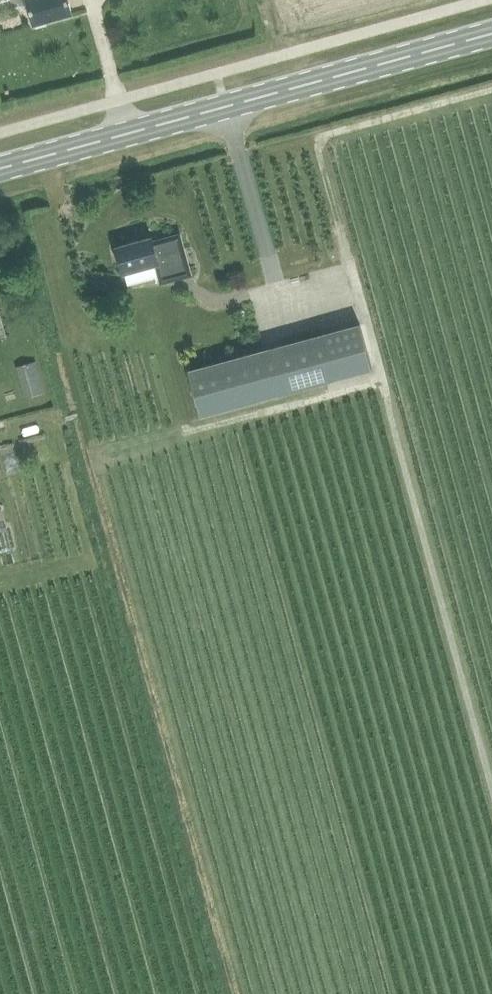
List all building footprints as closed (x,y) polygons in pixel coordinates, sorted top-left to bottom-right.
[(29,5),(34,24),(72,13),(68,0),(14,0),(29,5)] [(170,263),(167,253),(162,237),(150,238),(150,237),(113,247),(120,274),(156,264),(157,267),(170,263)] [(200,415),(372,370),(360,325),(188,370),(200,415)] [(31,354),(15,359),(25,391),(41,386),(31,354)]
